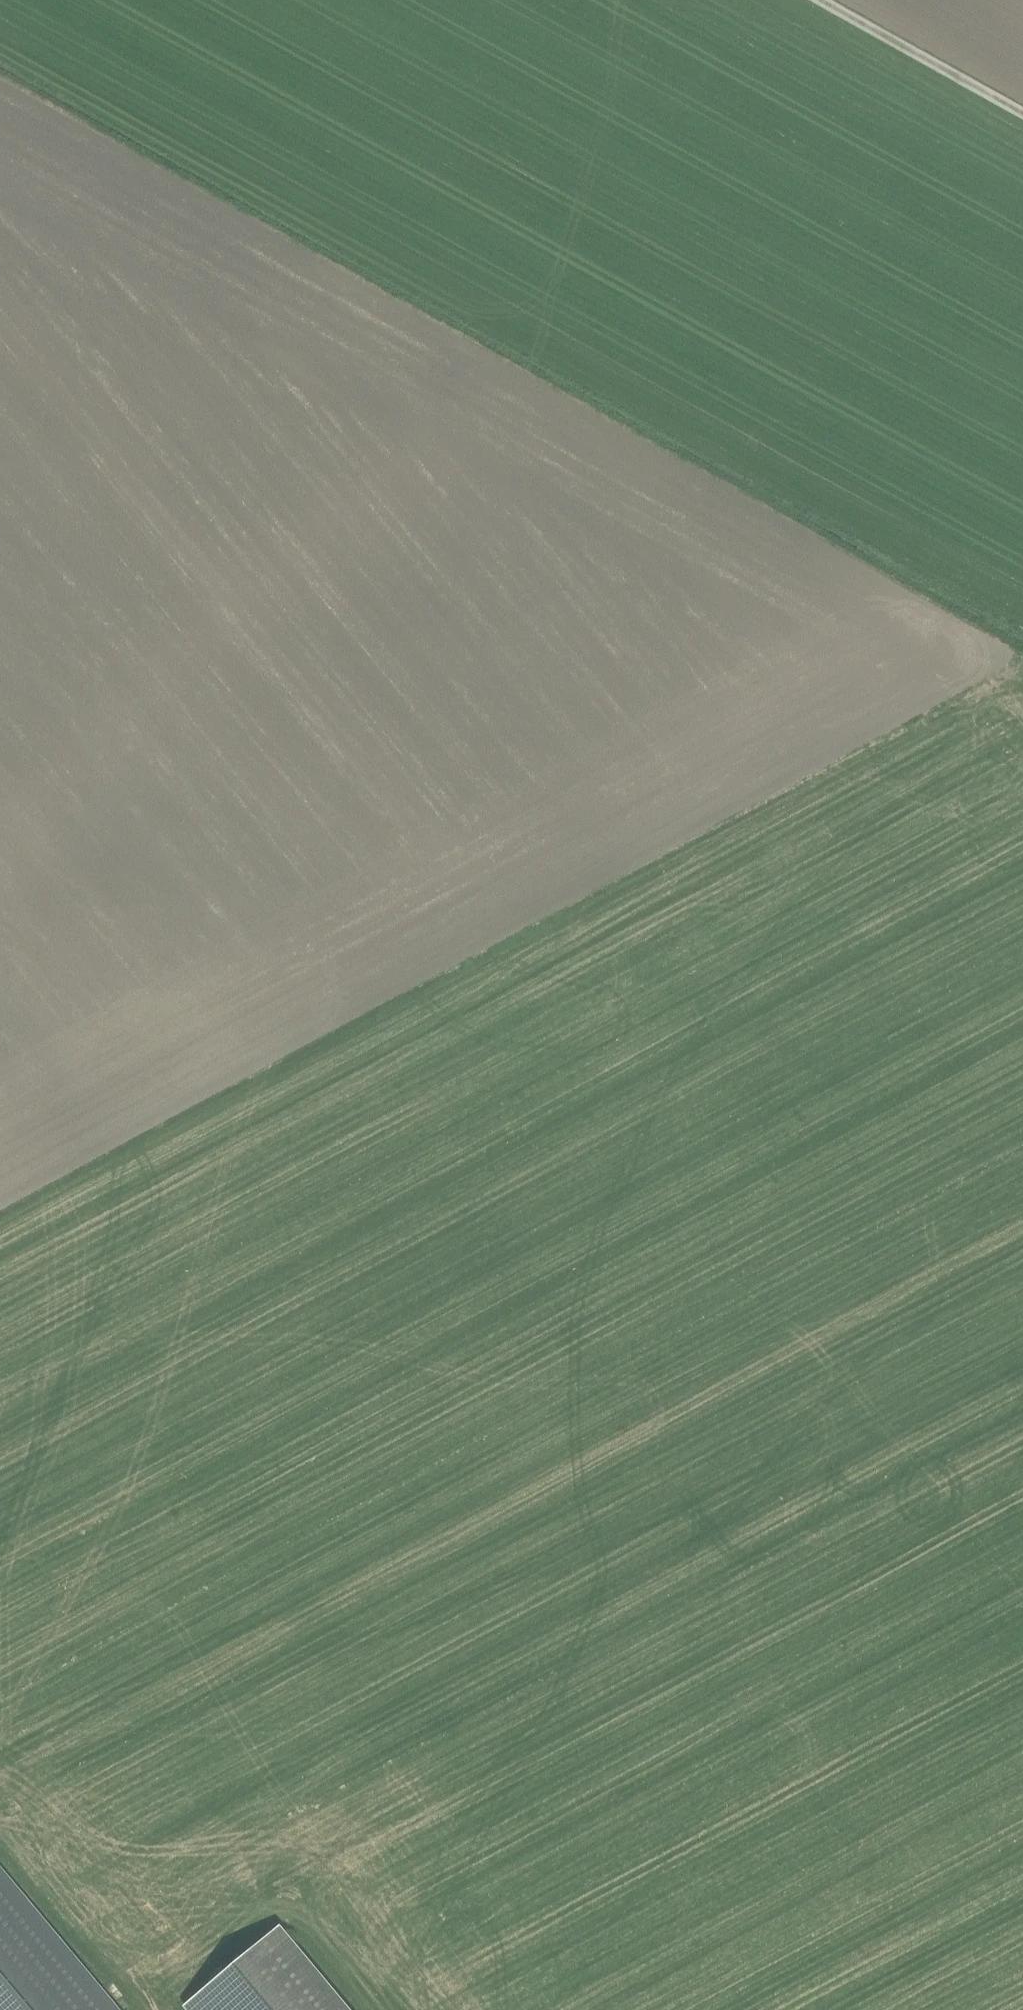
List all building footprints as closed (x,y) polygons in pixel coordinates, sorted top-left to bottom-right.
[(0,1874),(0,2009),(113,2009),(0,1874)] [(187,2004),(191,2009),(349,2009),(279,1927),(187,2004)]
